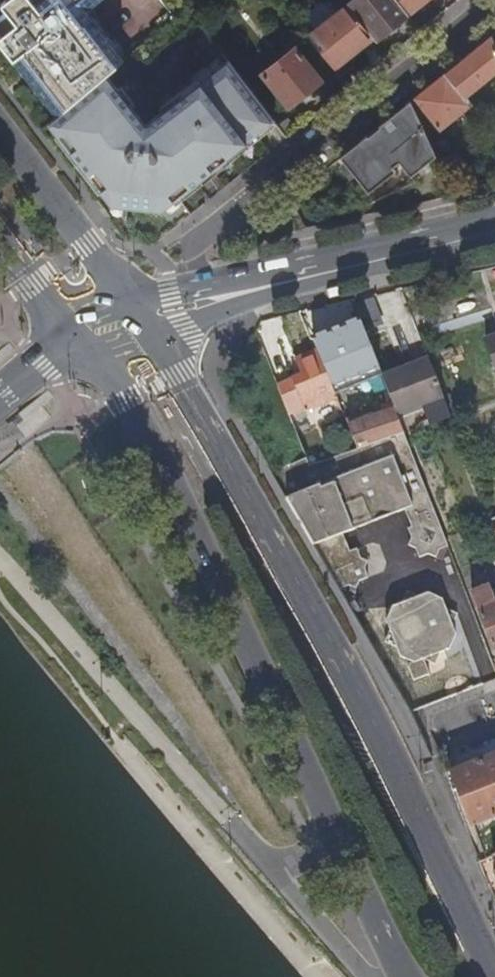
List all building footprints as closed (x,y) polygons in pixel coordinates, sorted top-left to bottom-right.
[(57,115),(107,73),(125,59),(88,9),(100,0),(7,0),(3,3),(7,8),(13,15),(10,29),(4,34),(0,37),(0,40),(57,115)] [(409,14),(398,0),(354,0),(349,4),(374,35),(377,39),(409,14)] [(424,0),(405,0),(412,9),(424,0)] [(311,35),(336,67),(374,35),(349,4),(311,35)] [(4,34),(10,29),(13,15),(7,8),(1,12),(0,12),(0,30),(4,34)] [(421,29),(426,26),(421,20),(417,24),(421,29)] [(415,97),(440,130),(473,104),(467,95),(494,72),(494,41),(493,35),(429,86),(415,97)] [(289,107),(323,80),(296,46),(262,73),(289,107)] [(149,123),(107,73),(57,115),(41,128),(109,217),(200,208),(214,196),(194,171),(228,146),(233,152),(276,119),(232,61),(149,123)] [(367,137),(339,159),(368,195),(396,172),(393,169),(399,163),(411,179),(436,158),(430,145),(410,102),(378,127),(383,133),(372,143),(367,137)] [(371,133),(367,137),(372,143),(383,133),(378,127),(371,133)] [(430,145),(436,158),(443,174),(460,170),(446,138),(430,145)] [(484,291),(414,317),(423,340),(492,313),(490,307),(484,291)] [(486,342),(494,364),(494,339),(486,342)] [(303,375),(278,385),(289,411),(304,406),(306,410),(338,397),(332,382),(319,350),(296,358),(303,375)] [(383,376),(389,392),(396,411),(398,415),(445,398),(430,359),(383,376)] [(383,376),(378,363),(369,366),(381,395),(389,392),(383,376)] [(339,379),(332,382),(338,397),(345,417),(353,414),(339,379)] [(398,415),(396,411),(349,426),(358,449),(405,434),(398,415)] [(310,465),(308,461),(274,476),(339,590),(348,586),(355,590),(358,582),(368,578),(364,570),(368,561),(360,557),(356,549),(349,551),(343,534),(405,511),(411,528),(408,530),(411,539),(408,547),(416,551),(418,559),(428,556),(436,560),(440,552),(450,548),(446,539),(405,434),(358,449),(310,465)] [(485,571),(480,558),(473,560),(478,573),(485,571)] [(490,584),(493,593),(494,593),(494,577),(493,571),(486,573),(490,584)] [(493,593),(490,584),(471,591),(494,650),(494,649),(494,597),(493,593)] [(414,664),(424,660),(429,649),(440,654),(449,651),(453,643),(457,636),(453,627),(458,616),(447,610),(445,602),(431,594),(421,598),(410,592),(404,603),(395,606),(388,621),(391,629),(386,641),(398,648),(401,657),(414,664)] [(429,649),(424,660),(435,666),(440,654),(429,649)] [(453,771),(473,824),(464,828),(479,862),(494,855),(494,755),(492,756),(453,771)]
